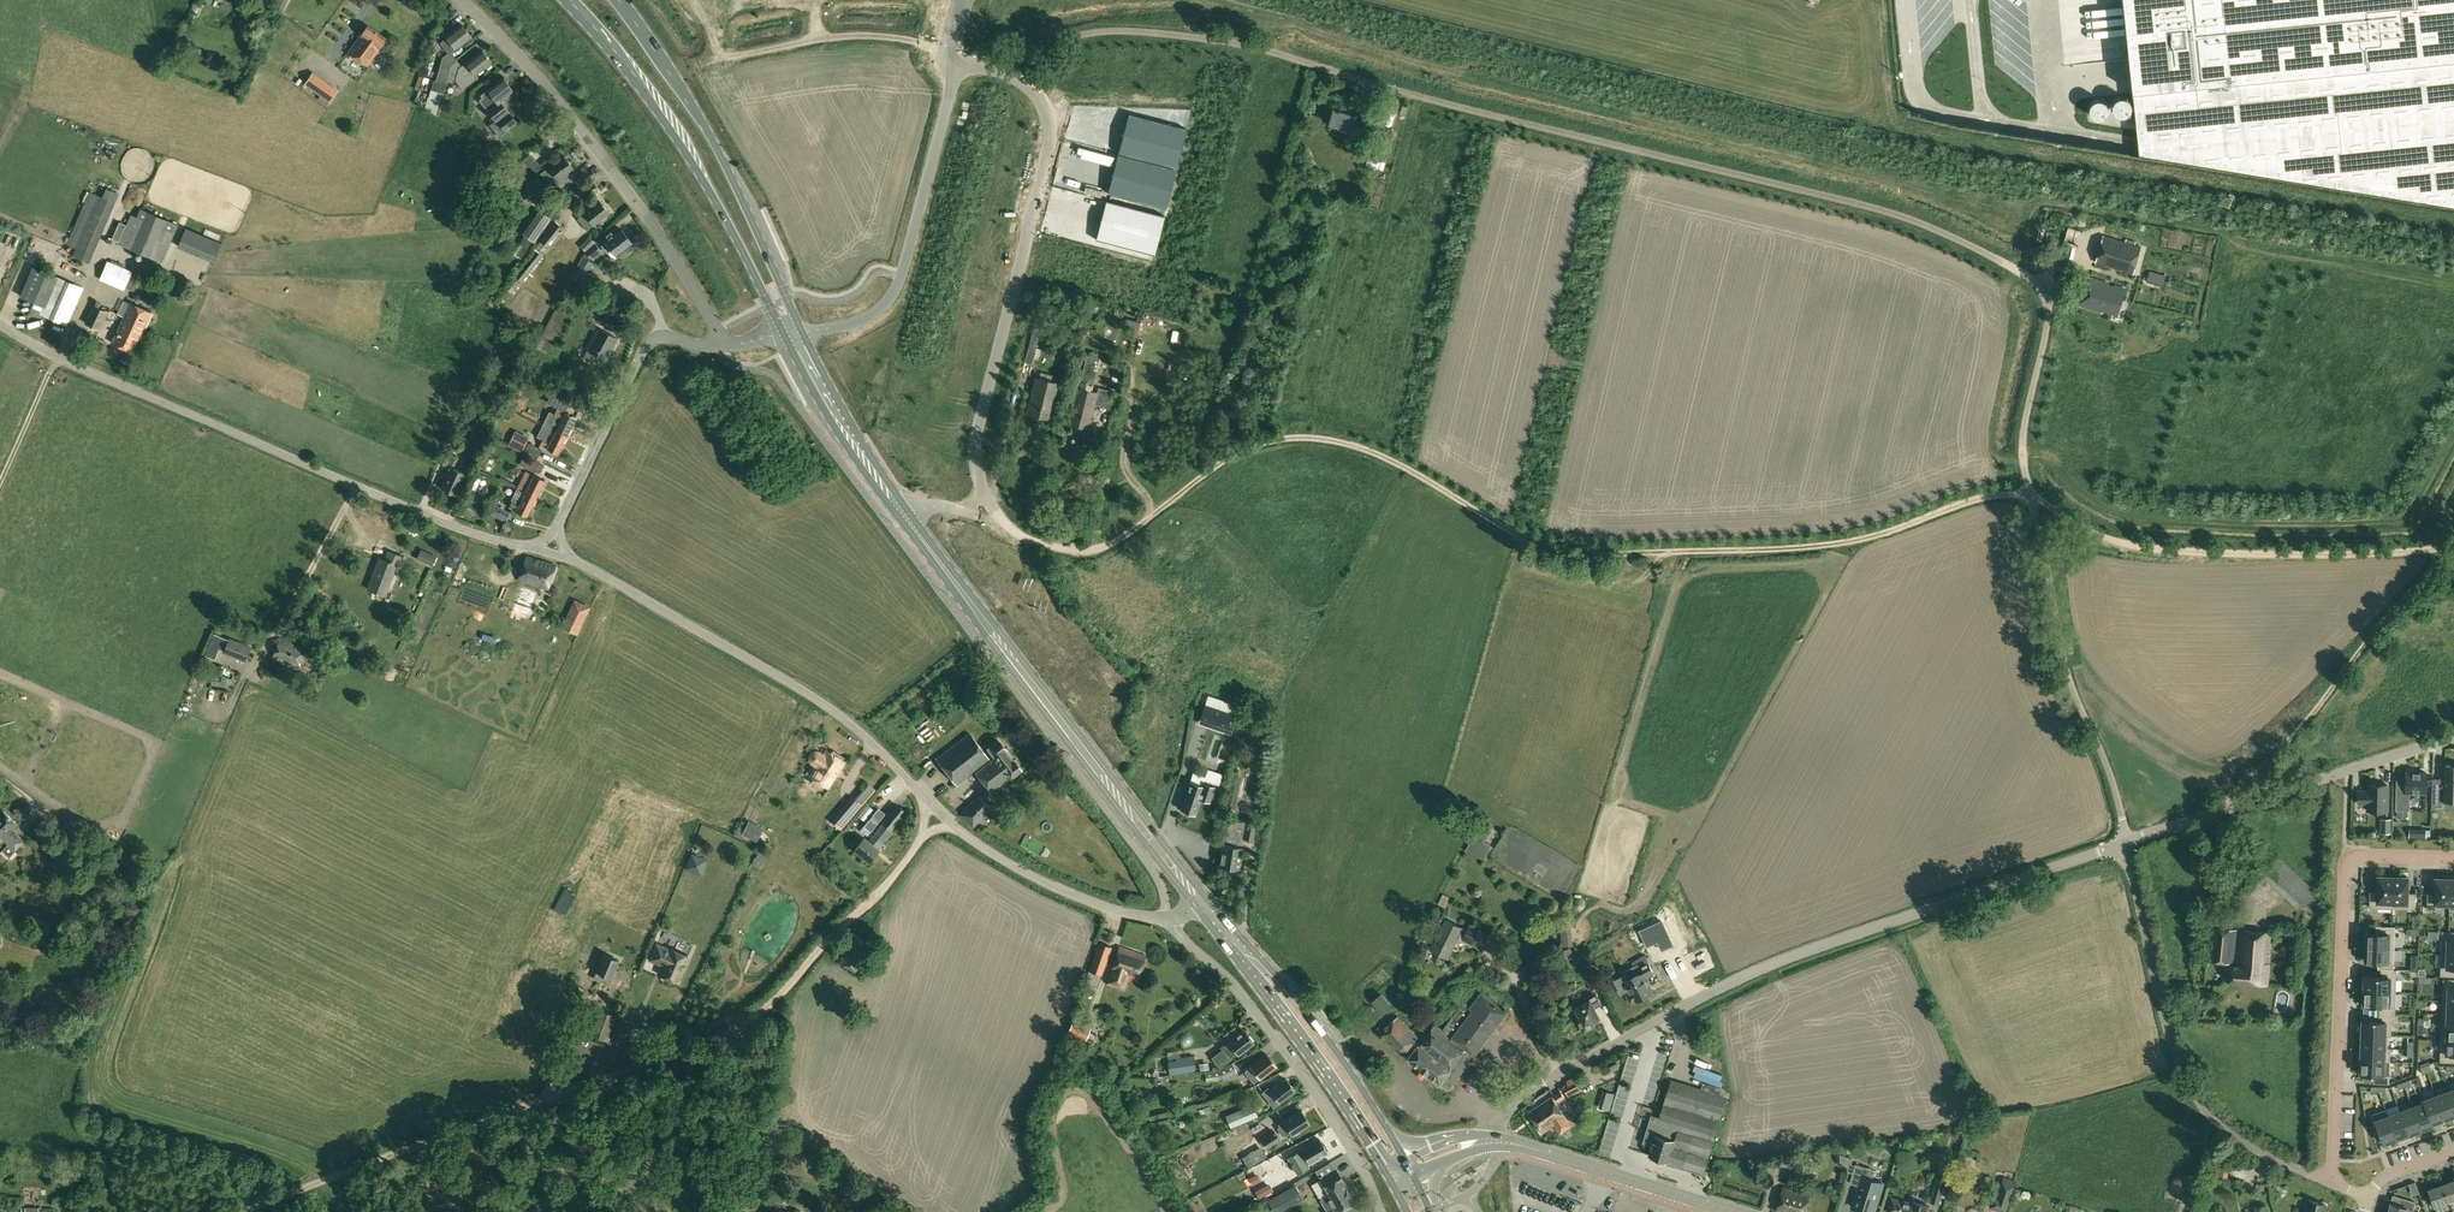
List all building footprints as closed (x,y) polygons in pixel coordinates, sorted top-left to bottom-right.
[(272,10),(276,0),(265,0),(263,6),(272,10)] [(273,11),(281,15),(288,0),(278,0),(273,11)] [(745,10),(798,0),(738,0),(745,10)] [(2133,92),(2453,59),(2453,0),(2123,0),(2133,92)] [(452,62),(456,58),(451,52),(472,36),(462,24),(446,36),(447,37),(441,42),(449,53),(442,57),(437,80),(434,79),(431,90),(444,93),(448,78),(452,62)] [(349,53),(367,66),(380,47),(381,47),(387,39),(367,26),(361,34),(362,35),(349,53)] [(473,38),(462,46),(468,53),(479,45),(473,38)] [(462,65),(456,58),(452,62),(448,78),(456,81),(463,89),(479,77),(476,74),(492,62),(482,49),(462,65)] [(386,53),(377,64),(383,69),(392,58),(386,53)] [(2133,92),(2139,158),(2453,209),(2453,59),(2133,92)] [(304,83),(330,102),(338,90),(313,71),(304,83)] [(482,97),(479,100),(487,110),(500,100),(513,90),(503,77),(481,95),(482,97)] [(425,108),(436,115),(439,104),(428,97),(425,108)] [(500,100),(487,110),(494,119),(496,118),(505,130),(516,121),(500,100)] [(1352,125),(1355,114),(1348,111),(1347,114),(1333,110),(1329,123),(1351,130),(1352,125)] [(1177,168),(1187,129),(1129,114),(1118,153),(1177,168)] [(1356,114),(1355,114),(1352,125),(1369,130),(1372,119),(1355,114),(1356,114)] [(1166,207),(1177,168),(1118,153),(1108,192),(1166,207)] [(540,174),(548,184),(551,182),(552,184),(558,180),(560,182),(570,174),(569,172),(574,168),(565,155),(540,174)] [(519,194),(524,202),(533,196),(545,185),(538,176),(526,186),(526,187),(522,190),(522,192),(519,194)] [(72,256),(89,263),(115,202),(99,195),(72,256)] [(577,218),(586,229),(593,224),(594,225),(609,213),(599,201),(584,212),(584,213),(577,218)] [(1164,216),(1106,201),(1096,238),(1154,253),(1164,216)] [(2183,206),(2181,216),(2126,206),(2122,227),(2228,248),(2234,216),(2183,206)] [(119,243),(162,263),(179,225),(140,207),(137,217),(131,214),(127,225),(119,241),(119,243)] [(522,233),(534,242),(551,218),(538,209),(522,233)] [(535,248),(540,252),(546,244),(549,247),(564,228),(554,220),(539,239),(540,240),(535,248)] [(119,241),(127,225),(120,222),(112,238),(119,241)] [(213,261),(221,243),(186,228),(178,246),(213,261)] [(605,240),(606,241),(601,245),(607,253),(611,249),(615,254),(632,241),(632,239),(629,236),(627,236),(621,228),(605,240)] [(2141,246),(2135,244),(2126,241),(2103,235),(2095,263),(2133,274),(2141,246)] [(578,263),(590,270),(594,263),(589,260),(590,257),(592,259),(602,251),(595,242),(586,251),(584,253),(581,258),(579,261),(578,263)] [(517,277),(524,282),(527,278),(526,277),(543,255),(538,252),(517,277)] [(100,279),(124,290),(132,271),(108,260),(100,279)] [(590,270),(578,263),(571,278),(582,284),(590,270)] [(40,313),(68,325),(84,287),(56,275),(40,313)] [(2091,277),(2082,306),(2101,312),(2101,310),(2118,315),(2126,288),(2115,285),(2114,287),(2109,285),(2110,283),(2091,277)] [(520,282),(516,279),(508,290),(512,293),(520,282)] [(2145,292),(2142,319),(2152,320),(2154,293),(2145,292)] [(131,303),(113,343),(133,352),(152,312),(131,303)] [(85,322),(100,330),(109,311),(93,304),(85,322)] [(560,320),(567,315),(562,309),(556,314),(560,320)] [(1126,318),(1124,323),(1136,327),(1139,328),(1141,322),(1137,321),(1126,318)] [(1041,328),(1034,327),(1025,362),(1032,364),(1041,328)] [(606,359),(613,362),(618,353),(611,350),(618,338),(599,328),(588,349),(606,359)] [(1076,387),(1068,423),(1089,428),(1095,404),(1110,408),(1114,391),(1098,388),(1097,392),(1091,391),(1096,370),(1099,360),(1099,358),(1096,357),(1089,356),(1087,355),(1079,388),(1076,387)] [(1059,383),(1036,378),(1027,413),(1050,418),(1059,383)] [(511,390),(505,403),(521,411),(526,400),(520,397),(521,395),(511,390)] [(556,430),(567,435),(576,417),(565,412),(565,413),(557,409),(554,416),(561,420),(556,430)] [(945,437),(951,439),(956,422),(950,420),(945,437)] [(529,437),(515,430),(508,444),(522,451),(529,437)] [(547,448),(558,454),(567,435),(556,430),(551,441),(544,437),(540,444),(547,447),(547,448)] [(525,450),(538,457),(542,450),(529,443),(525,450)] [(439,461),(447,466),(455,448),(447,445),(439,461)] [(540,462),(524,455),(519,465),(535,473),(540,462)] [(441,488),(457,495),(466,474),(449,467),(447,472),(448,473),(441,488)] [(525,493),(536,498),(545,480),(534,475),(533,475),(526,472),(523,479),(530,483),(525,493)] [(516,511),(527,516),(536,498),(525,493),(519,504),(512,500),(509,507),(516,510),(516,511)] [(490,514),(506,522),(511,513),(495,504),(490,514)] [(982,556),(992,549),(986,540),(976,547),(982,556)] [(416,559),(432,566),(437,556),(420,549),(416,559)] [(368,589),(385,595),(397,564),(400,565),(403,557),(389,551),(386,560),(380,557),(368,589)] [(1118,554),(1114,563),(1127,570),(1131,561),(1118,554)] [(519,580),(548,589),(555,566),(526,557),(519,580)] [(1110,583),(1094,590),(1098,601),(1115,595),(1110,583)] [(514,611),(529,616),(537,592),(521,587),(514,611)] [(563,624),(579,631),(591,607),(575,599),(563,624)] [(223,653),(245,662),(251,646),(229,637),(229,639),(214,633),(206,655),(207,656),(206,659),(213,661),(214,659),(215,659),(219,648),(224,650),(223,653)] [(273,658),(296,667),(301,656),(315,661),(318,653),(296,644),(296,645),(281,639),(273,658)] [(1231,733),(1237,715),(1205,704),(1200,719),(1227,728),(1226,732),(1231,733)] [(936,758),(957,785),(990,759),(970,732),(936,758)] [(976,772),(991,791),(1021,769),(1014,760),(1013,761),(1005,750),(1006,749),(999,740),(988,748),(995,757),(976,772)] [(809,776),(827,788),(845,761),(827,749),(824,754),(819,751),(815,750),(812,752),(810,755),(809,759),(811,762),(816,766),(809,776)] [(2444,801),(2453,801),(2453,765),(2444,765),(2444,764),(2444,773),(2444,801)] [(1180,809),(1195,814),(1201,798),(1210,802),(1215,787),(1217,788),(1222,774),(1208,769),(1205,776),(1193,772),(1180,809)] [(2396,779),(2395,810),(2409,810),(2409,793),(2427,793),(2427,772),(2405,772),(2405,779),(2396,779)] [(830,820),(840,830),(846,823),(862,805),(876,789),(868,782),(855,798),(852,795),(830,820)] [(2386,782),(2368,782),(2368,789),(2358,789),(2358,801),(2369,801),(2369,810),(2386,810),(2386,782)] [(959,814),(973,828),(992,808),(978,794),(969,803),(959,814)] [(2432,808),(2432,807),(2435,807),(2435,808),(2439,808),(2440,794),(2432,794),(2431,808),(2432,808)] [(855,850),(869,861),(894,831),(891,829),(905,811),(898,805),(868,841),(864,838),(855,850)] [(860,830),(867,835),(885,813),(878,808),(860,830)] [(9,857),(24,841),(12,830),(18,824),(3,810),(0,813),(0,838),(3,840),(8,844),(2,850),(9,857)] [(1219,865),(1239,869),(1244,839),(1253,840),(1256,825),(1250,825),(1251,821),(1248,820),(1230,817),(1227,834),(1225,834),(1219,865)] [(742,834),(757,841),(764,827),(749,820),(742,834)] [(1485,839),(1491,826),(1485,822),(1478,836),(1485,839)] [(1466,850),(1484,859),(1491,845),(1473,836),(1466,850)] [(752,864),(759,867),(768,850),(760,847),(752,864)] [(2369,907),(2392,908),(2393,876),(2378,876),(2378,892),(2370,892),(2369,907)] [(2393,876),(2392,908),(2415,909),(2416,893),(2408,893),(2408,877),(2393,876)] [(2436,903),(2450,904),(2451,876),(2442,876),(2442,878),(2436,878),(2435,894),(2428,893),(2427,909),(2436,909),(2436,903)] [(554,909),(565,915),(576,893),(565,887),(554,909)] [(1438,903),(1444,906),(1448,899),(1442,896),(1438,903)] [(574,919),(577,910),(570,907),(567,916),(574,919)] [(2211,916),(2221,917),(2221,910),(2212,909),(2211,916)] [(1661,918),(1639,928),(1646,943),(1657,938),(1661,947),(1672,942),(1661,918)] [(1431,949),(1448,958),(1453,948),(1451,947),(1455,941),(1459,943),(1463,941),(1464,939),(1481,948),(1488,934),(1470,925),(1467,931),(1462,928),(1463,927),(1446,919),(1431,949)] [(1573,944),(1572,926),(1561,927),(1563,945),(1573,944)] [(2366,947),(2394,948),(2395,926),(2380,926),(2379,933),(2366,932),(2366,947)] [(2207,961),(2234,963),(2238,929),(2210,927),(2207,961)] [(2229,981),(2268,984),(2272,932),(2240,929),(2237,966),(2230,965),(2229,981)] [(2453,954),(2453,931),(2442,931),(2441,954),(2444,954),(2444,953),(2453,954)] [(1085,981),(1098,986),(1101,975),(1102,975),(1112,947),(1098,942),(1088,970),(1089,970),(1085,981)] [(664,979),(670,982),(672,981),(673,979),(677,981),(688,956),(671,949),(670,951),(657,945),(651,958),(664,964),(660,973),(664,975),(663,977),(664,979)] [(1106,982),(1124,988),(1127,978),(1137,981),(1146,955),(1119,946),(1106,982)] [(2394,969),(2394,948),(2366,947),(2365,961),(2378,961),(2378,968),(2381,969),(2394,969)] [(1573,957),(1569,948),(1562,951),(1566,960),(1573,957)] [(594,978),(608,984),(619,960),(605,953),(596,972),(594,978)] [(2444,953),(2444,954),(2444,967),(2441,967),(2441,975),(2453,976),(2453,954),(2444,953)] [(1584,973),(1592,991),(1601,986),(1594,969),(1587,955),(1584,957),(1589,970),(1584,973)] [(1627,994),(1631,1002),(1651,991),(1646,981),(1649,979),(1647,976),(1654,972),(1644,955),(1633,962),(1634,966),(1623,971),(1628,979),(1627,980),(1633,991),(1627,994)] [(2396,969),(2394,969),(2381,969),(2381,976),(2364,976),(2364,981),(2363,981),(2362,990),(2396,991),(2396,969)] [(2448,1000),(2448,1001),(2453,1001),(2453,979),(2443,978),(2443,987),(2449,987),(2448,1000)] [(620,987),(629,990),(632,983),(623,980),(620,987)] [(2379,1013),(2395,1014),(2396,991),(2362,990),(2362,1000),(2364,1000),(2363,1005),(2379,1005),(2379,1013)] [(1371,1001),(1381,1013),(1392,1004),(1382,992),(1371,1001)] [(1441,1082),(1449,1088),(1475,1054),(1507,1012),(1481,992),(1470,1006),(1464,1002),(1443,1029),(1436,1024),(1420,1045),(1419,1044),(1408,1058),(1424,1070),(1441,1083),(1441,1082)] [(1578,1018),(1583,1029),(1594,1023),(1593,1020),(1599,1017),(1593,1007),(1601,1003),(1595,993),(1588,997),(1589,1000),(1576,1007),(1581,1016),(1578,1018)] [(2448,1000),(2442,1000),(2442,1013),(2453,1014),(2453,1001),(2448,1001),(2448,1000)] [(589,1034),(608,1041),(617,1016),(598,1009),(589,1034)] [(2394,1022),(2395,1014),(2379,1013),(2379,1020),(2363,1020),(2362,1034),(2388,1035),(2388,1036),(2391,1036),(2392,1022),(2394,1022)] [(2453,1027),(2453,1014),(2442,1013),(2441,1027),(2444,1027),(2453,1027)] [(1400,1050),(1408,1050),(1415,1041),(1419,1037),(1399,1016),(1386,1026),(1385,1034),(1400,1050)] [(611,1038),(622,1043),(632,1022),(620,1018),(611,1038)] [(1068,1039),(1082,1044),(1084,1039),(1086,1040),(1092,1025),(1074,1018),(1068,1033),(1070,1034),(1068,1039)] [(2444,1039),(2453,1040),(2453,1027),(2444,1027),(2444,1039)] [(1243,1030),(1229,1042),(1231,1045),(1223,1051),(1222,1050),(1211,1058),(1220,1068),(1230,1060),(1228,1058),(1236,1052),(1238,1055),(1254,1043),(1243,1030)] [(2388,1047),(2388,1036),(2388,1035),(2362,1034),(2362,1047),(2388,1048),(2388,1047)] [(2444,1039),(2441,1039),(2440,1061),(2453,1062),(2453,1040),(2444,1039)] [(2362,1047),(2361,1060),(2390,1061),(2390,1048),(2388,1047),(2388,1048),(2362,1047)] [(1245,1071),(1253,1082),(1260,1077),(1261,1078),(1276,1066),(1266,1053),(1251,1065),(1252,1066),(1245,1071)] [(1177,1062),(1168,1063),(1170,1075),(1196,1071),(1194,1057),(1176,1060),(1177,1062)] [(2390,1061),(2361,1060),(2361,1074),(2374,1075),(2373,1082),(2389,1083),(2390,1061)] [(1205,1072),(1206,1080),(1209,1080),(1222,1077),(1236,1070),(1233,1064),(1219,1070),(1208,1072),(1207,1072),(1205,1072)] [(1564,1087),(1568,1096),(1581,1089),(1575,1076),(1567,1080),(1568,1083),(1564,1085),(1565,1087),(1564,1087)] [(1262,1092),(1274,1107),(1295,1091),(1285,1078),(1270,1090),(1268,1087),(1262,1092)] [(1670,1159),(1704,1169),(1723,1108),(1727,1110),(1730,1099),(1723,1097),(1726,1089),(1703,1082),(1701,1091),(1671,1082),(1661,1117),(1652,1115),(1643,1142),(1652,1145),(1649,1155),(1659,1157),(1670,1161),(1670,1159)] [(1554,1094),(1559,1102),(1565,1098),(1561,1090),(1554,1094)] [(1612,1102),(1614,1093),(1603,1090),(1601,1099),(1612,1102)] [(2436,1095),(2444,1118),(2453,1115),(2453,1107),(2448,1091),(2436,1095)] [(2444,1118),(2436,1095),(2423,1100),(2424,1102),(2425,1102),(2432,1123),(2433,1123),(2444,1118)] [(1555,1124),(1561,1133),(1572,1126),(1552,1096),(1529,1112),(1542,1133),(1555,1124)] [(2424,1102),(2412,1107),(2421,1129),(2433,1125),(2433,1123),(2432,1123),(2425,1102),(2424,1102)] [(1233,1126),(1257,1116),(1251,1104),(1228,1114),(1229,1114),(1226,1116),(1230,1127),(1233,1126)] [(2421,1129),(2412,1107),(2400,1111),(2409,1134),(2421,1129)] [(1284,1135),(1286,1138),(1309,1123),(1300,1110),(1284,1120),(1284,1121),(1278,1124),(1280,1126),(1277,1128),(1282,1136),(1284,1135)] [(2400,1111),(2388,1115),(2396,1138),(2409,1134),(2400,1111)] [(2396,1138),(2388,1115),(2375,1120),(2384,1143),(2396,1138)] [(1266,1145),(1267,1147),(1268,1148),(1280,1139),(1274,1130),(1262,1138),(1262,1139),(1259,1141),(1262,1146),(1266,1145)] [(1288,1157),(1297,1173),(1308,1166),(1307,1164),(1327,1152),(1319,1138),(1288,1157)] [(1254,1150),(1247,1154),(1253,1164),(1260,1160),(1254,1150)] [(1850,1168),(1851,1163),(1853,1158),(1841,1154),(1841,1161),(1850,1168)] [(1269,1169),(1278,1165),(1274,1156),(1265,1160),(1269,1169)] [(1869,1211),(1874,1211),(1882,1183),(1862,1176),(1865,1166),(1856,1163),(1850,1183),(1859,1185),(1853,1207),(1869,1211)] [(1325,1211),(1337,1211),(1355,1200),(1344,1182),(1345,1182),(1336,1169),(1320,1179),(1322,1182),(1321,1183),(1326,1190),(1323,1192),(1325,1196),(1320,1199),(1326,1210),(1324,1211),(1325,1211)] [(1311,1182),(1323,1176),(1320,1171),(1309,1177),(1311,1182)] [(1257,1173),(1249,1178),(1253,1184),(1261,1180),(1257,1173)] [(2176,1190),(2182,1192),(2188,1188),(2189,1182),(2186,1177),(2179,1176),(2174,1178),(2173,1185),(2176,1190)] [(1930,1201),(1939,1204),(1945,1187),(1946,1180),(1936,1177),(1935,1184),(1930,1201)] [(2006,1211),(2010,1198),(2015,1183),(2001,1179),(1997,1194),(1994,1193),(1990,1207),(2006,1211)] [(2444,1183),(2449,1199),(2453,1198),(2453,1179),(2444,1183)] [(1259,1199),(1273,1191),(1269,1183),(1255,1191),(1259,1199)] [(2438,1211),(2446,1211),(2442,1202),(2449,1199),(2444,1183),(2429,1188),(2435,1204),(2438,1211)] [(1295,1185),(1269,1201),(1275,1211),(1278,1211),(1303,1198),(1295,1185)] [(1781,1211),(1805,1211),(1811,1195),(1783,1186),(1776,1210),(1781,1211)] [(2388,1211),(2419,1211),(2414,1209),(2416,1202),(2404,1198),(2394,1195),(2392,1202),(2391,1202),(2388,1211)] [(1929,1206),(1912,1201),(1911,1203),(1890,1197),(1886,1210),(1892,1211),(1927,1211),(1929,1206)] [(79,1202),(84,1207),(88,1203),(83,1198),(79,1202)] [(2327,1204),(2308,1199),(2304,1211),(2324,1211),(2327,1204)]
